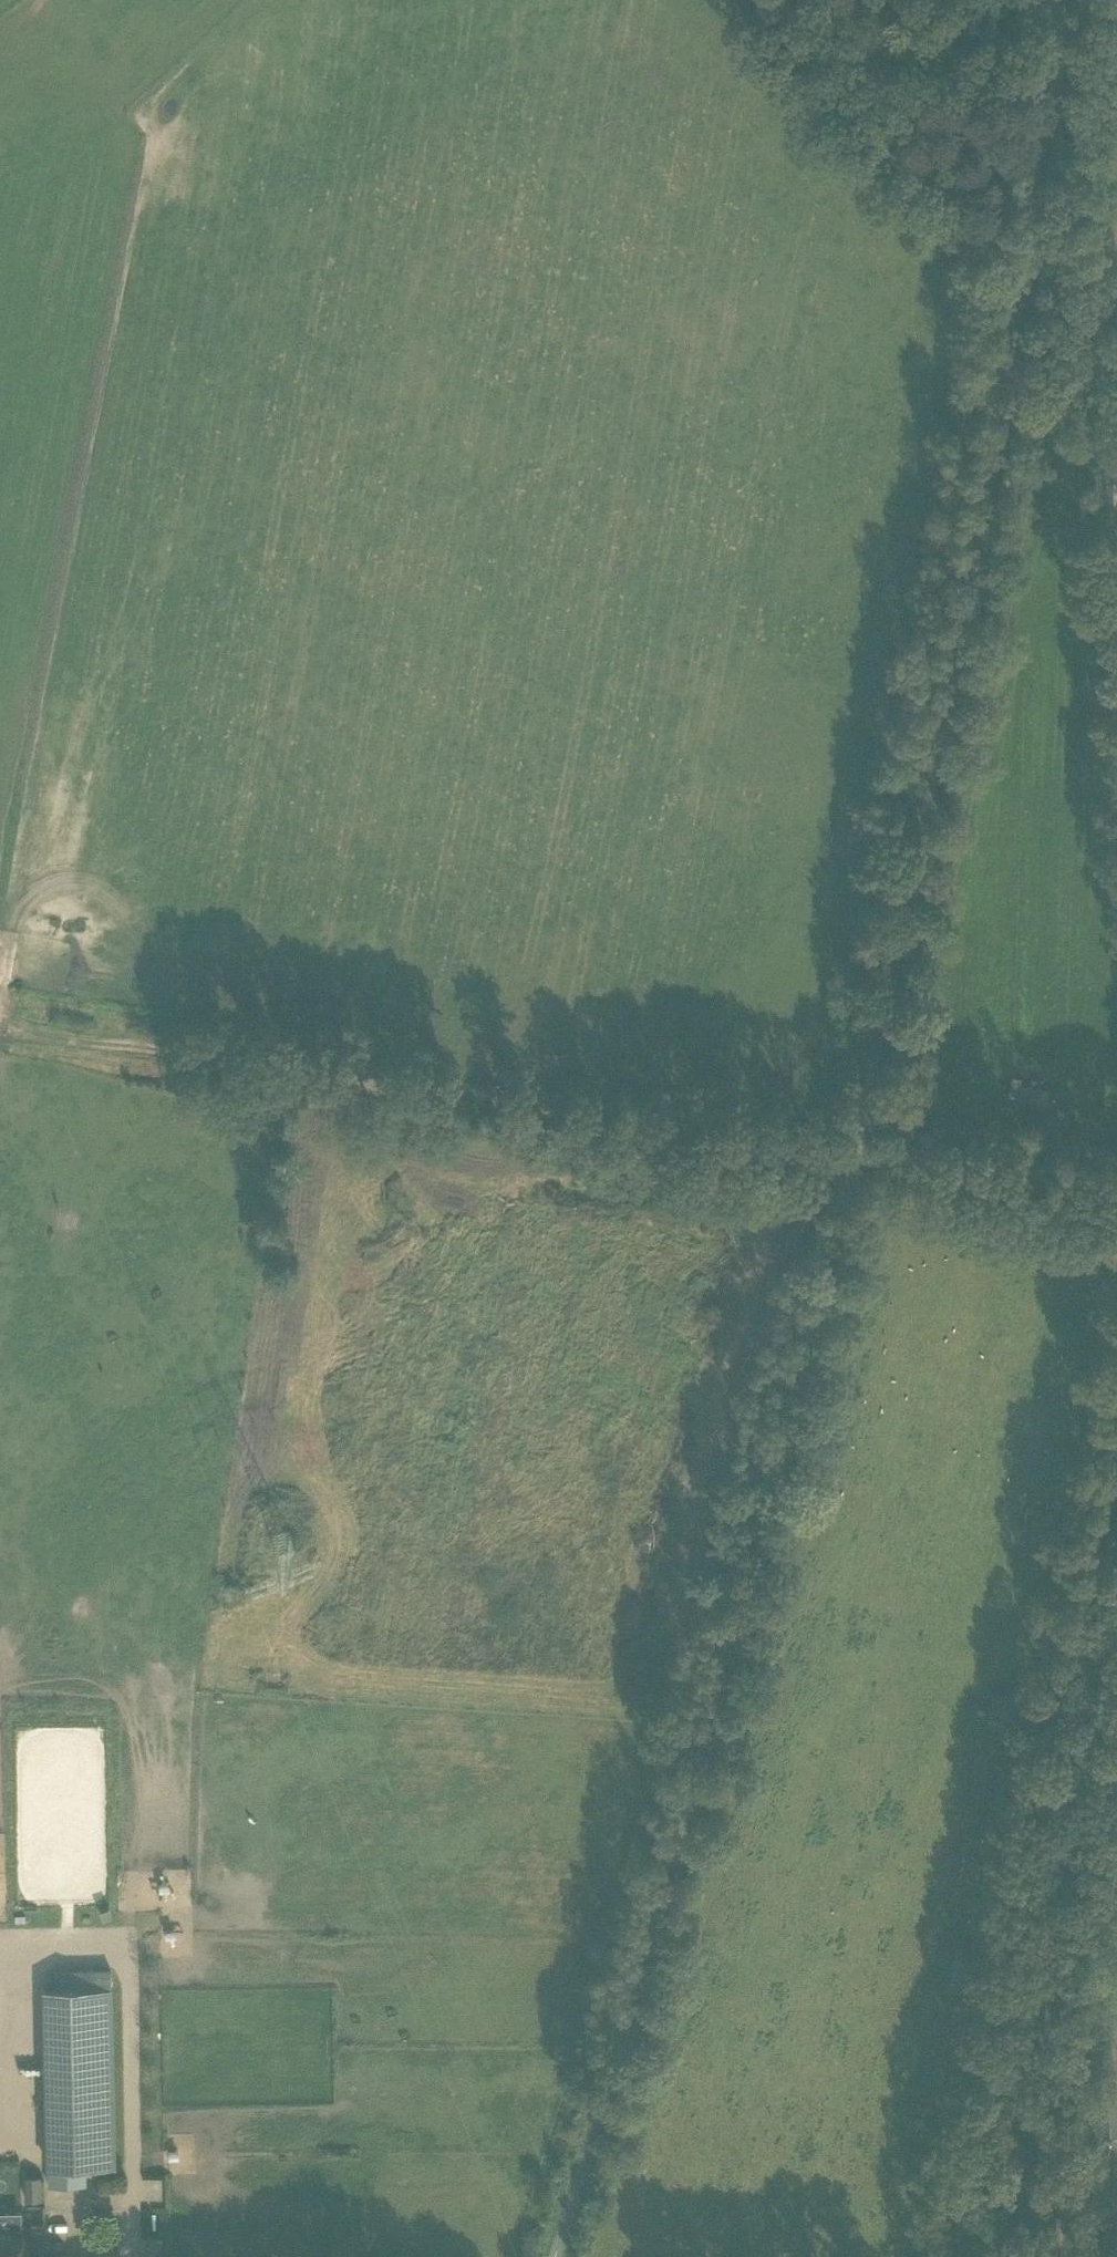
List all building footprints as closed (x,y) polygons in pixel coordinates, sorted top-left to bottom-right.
[(55,1988),(44,1988),(48,2166),(48,2183),(85,2182),(84,2165),(115,2165),(111,1969),(54,1970),(54,1979),(55,1988)] [(28,2176),(27,2197),(43,2198),(44,2176),(28,2176)] [(22,2226),(0,2227),(0,2256),(22,2256),(22,2226)]
